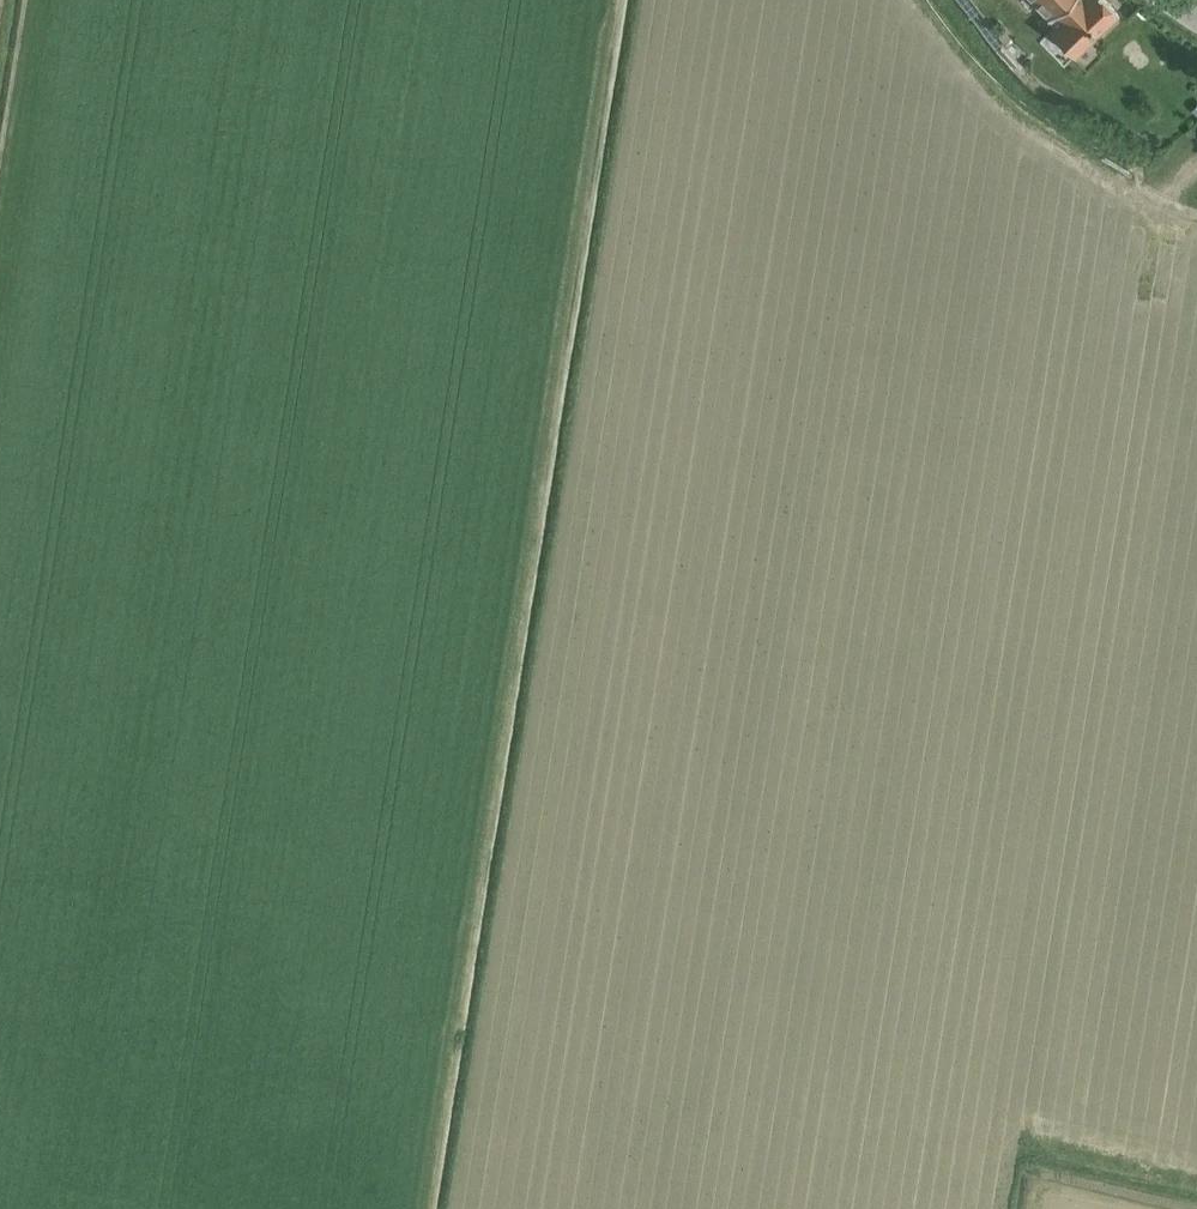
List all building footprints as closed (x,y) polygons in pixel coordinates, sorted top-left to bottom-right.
[(1047,16),(1055,25),(1050,30),(1076,57),(1120,14),(1106,0),(1034,0),(1047,16)]
